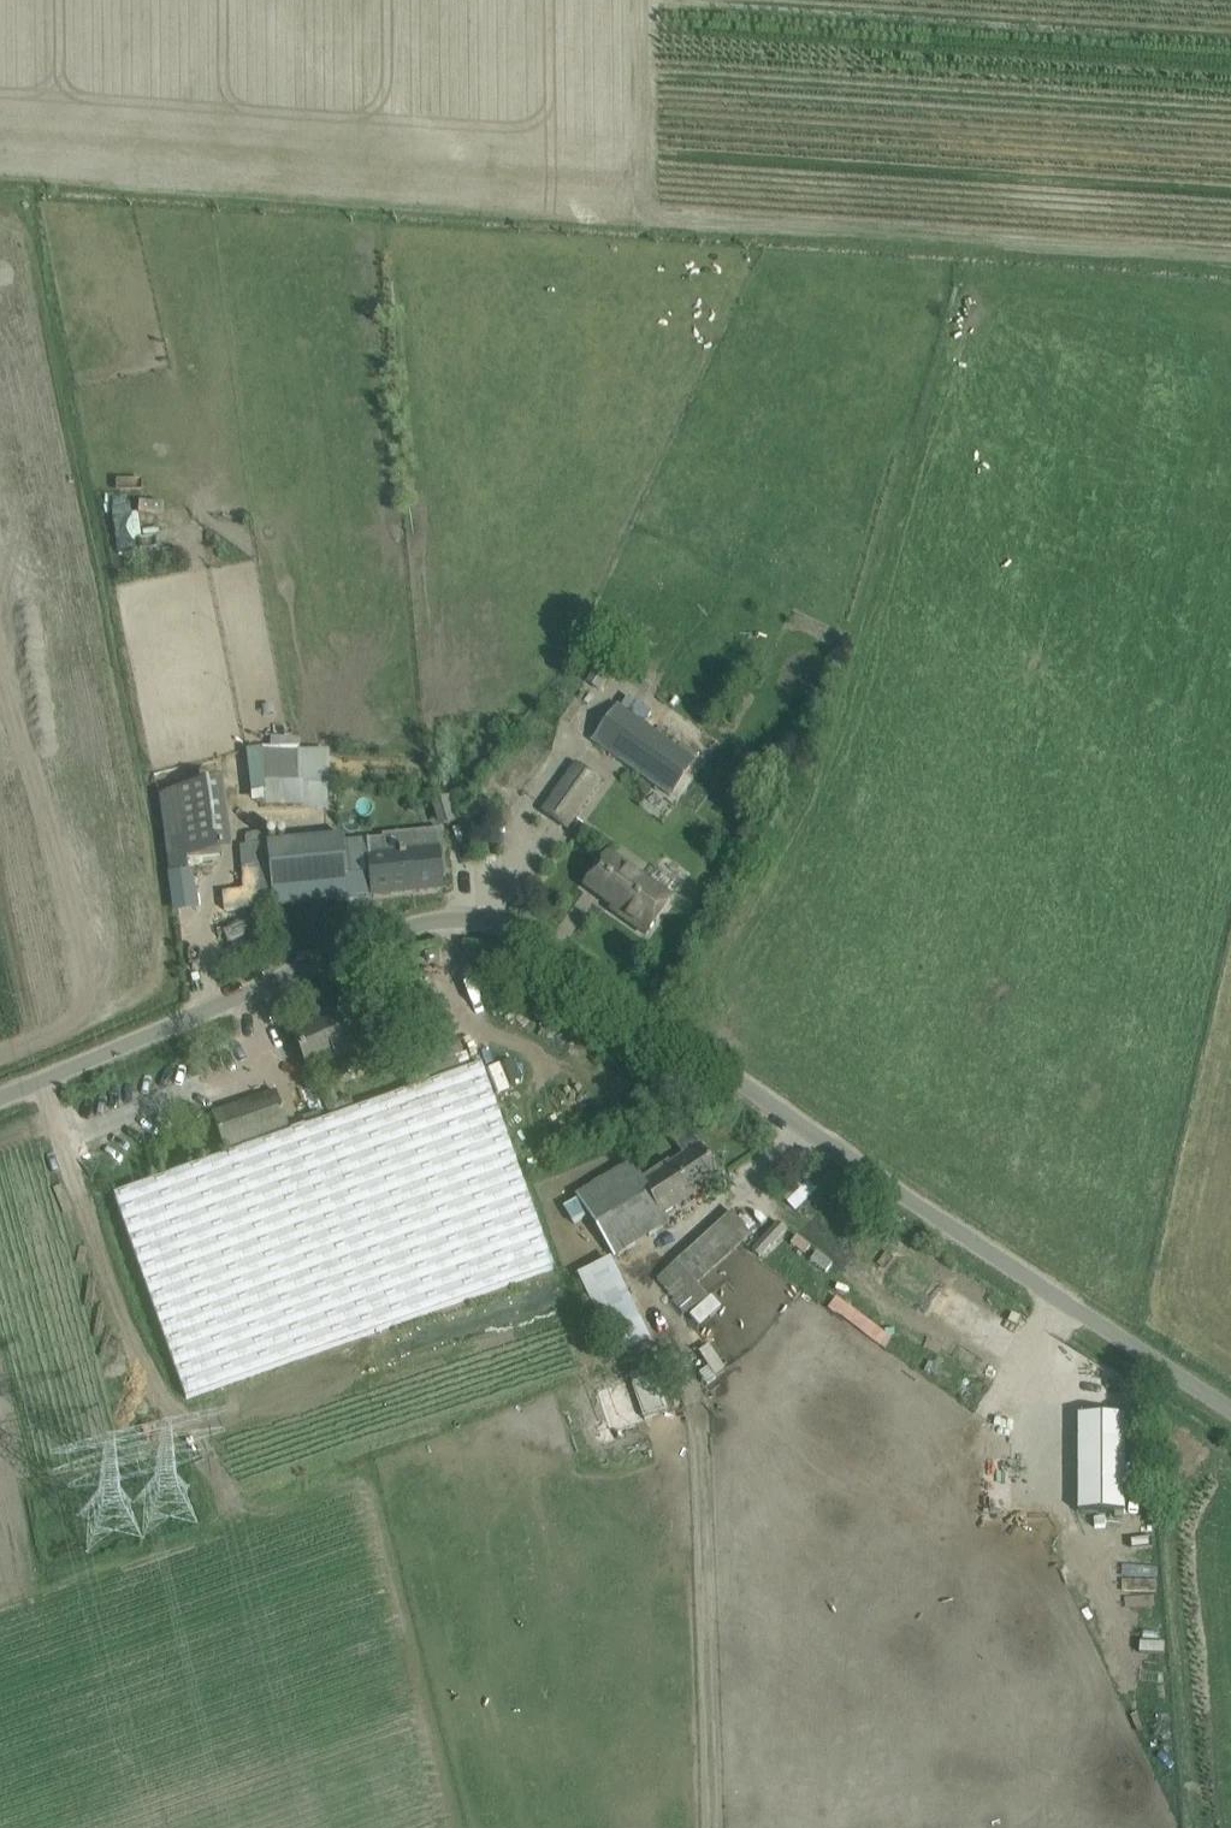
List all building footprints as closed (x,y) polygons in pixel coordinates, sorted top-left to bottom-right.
[(619,705),(593,742),(671,797),(697,760),(619,705)] [(264,808),(332,807),(331,782),(303,782),(303,749),(263,749),(264,808)] [(601,780),(578,764),(544,812),(567,828),(601,780)] [(220,855),(216,791),(177,793),(182,858),(220,855)] [(458,796),(442,799),(447,825),(462,822),(458,796)] [(267,844),(271,882),(273,906),(441,889),(437,850),(409,853),(408,848),(403,849),(402,837),(343,843),(342,836),(267,844)] [(583,887),(624,915),(622,919),(646,936),(672,898),(608,853),(583,887)] [(370,1043),(355,1007),(293,1034),(309,1070),(370,1043)] [(481,1066),(113,1195),(185,1400),(553,1270),(481,1066)] [(288,1128),(276,1092),(212,1114),(225,1151),(288,1128)] [(641,1179),(630,1163),(576,1196),(614,1258),(669,1224),(663,1215),(719,1178),(688,1131),(673,1141),(683,1156),(670,1164),(668,1161),(641,1179)] [(783,1196),(799,1210),(821,1186),(805,1171),(783,1196)] [(731,1212),(713,1228),(656,1278),(688,1315),(708,1298),(695,1283),(751,1234),(731,1212)] [(765,1255),(789,1231),(781,1222),(756,1245),(765,1255)] [(611,1259),(578,1275),(617,1356),(650,1340),(611,1259)] [(710,1385),(730,1368),(710,1345),(690,1361),(710,1385)] [(604,1388),(615,1418),(642,1408),(646,1420),(672,1410),(656,1368),(604,1388)] [(1119,1421),(1074,1424),(1082,1520),(1128,1516),(1119,1421)]
